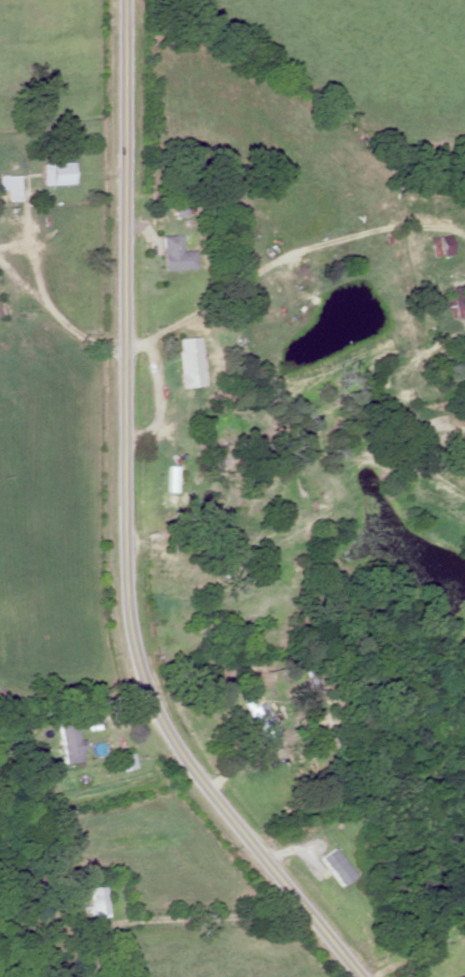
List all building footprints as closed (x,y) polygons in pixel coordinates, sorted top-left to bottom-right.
[(40,163),(40,185),(72,185),(72,163),(40,163)] [(16,176),(0,176),(0,191),(5,191),(5,203),(16,203),(16,176)] [(172,195),(172,216),(189,216),(189,195),(172,195)] [(160,236),(161,271),(193,269),(192,251),(179,251),(178,235),(160,236)] [(424,239),(429,259),(448,255),(444,235),(424,239)] [(441,288),(445,318),(464,316),(461,286),(441,288)] [(174,339),(176,388),(199,387),(197,338),(174,339)] [(174,467),(165,467),(165,503),(174,503),(174,467)] [(252,706),(249,700),(240,704),(259,745),(275,737),(259,703),(252,706)] [(50,785),(97,778),(94,760),(77,763),(71,723),(53,726),(59,766),(47,768),(50,785)] [(315,858),(337,886),(350,876),(329,848),(315,858)] [(101,917),(101,886),(85,886),(85,917),(101,917)]
